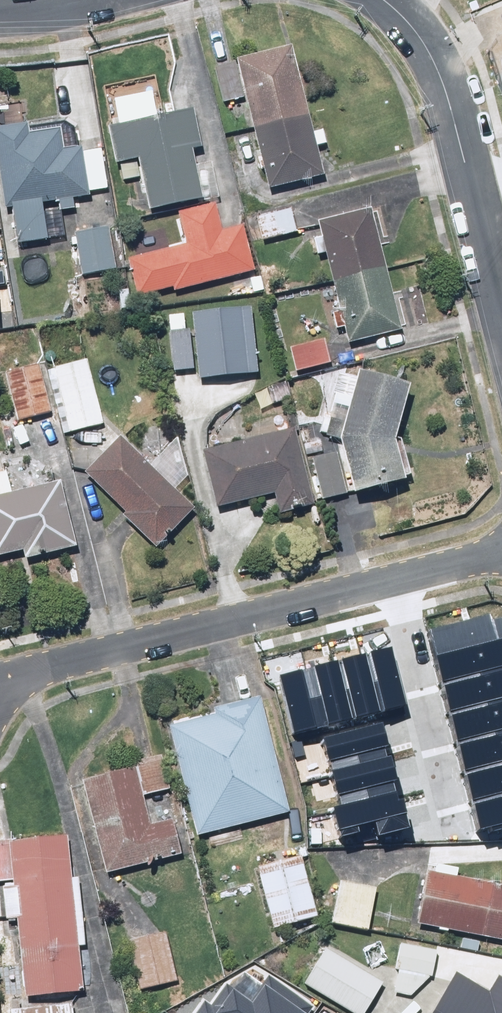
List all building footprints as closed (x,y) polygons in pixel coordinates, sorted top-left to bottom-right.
[(289,48),(213,68),(222,104),(243,99),(266,190),(321,176),(289,48)] [(191,109),(106,128),(114,166),(120,165),(124,182),(139,179),(146,212),(202,200),(191,151),(200,149),(191,109)] [(0,130),(0,180),(14,245),(48,238),(42,208),(53,206),(55,215),(75,211),(73,201),(108,193),(99,151),(83,155),(82,149),(62,153),(57,127),(27,133),(25,125),(0,130)] [(174,288),(175,293),(253,272),(241,227),(222,232),(215,205),(175,216),(184,249),(129,263),(138,297),(174,288)] [(297,232),(291,206),(251,216),(257,242),(297,232)] [(315,223),(318,236),(311,238),(316,258),(323,256),(345,342),(399,328),(369,210),(315,223)] [(107,227),(70,234),(79,279),(116,272),(107,227)] [(249,304),(189,310),(196,383),(256,376),(249,304)] [(328,363),(321,338),(282,348),(288,373),(328,363)] [(104,424),(87,359),(46,369),(62,435),(104,424)] [(51,412),(38,364),(5,372),(18,421),(51,412)] [(394,440),(408,387),(354,372),(336,436),(348,493),(402,482),(394,440)] [(313,506),(291,428),(200,453),(217,512),(270,497),(276,516),(313,506)] [(122,440),(83,477),(154,551),(193,514),(122,440)] [(345,493),(337,454),(310,460),(318,499),(345,493)] [(22,551),(24,560),(76,547),(59,482),(9,495),(4,473),(0,474),(0,557),(22,551)] [(427,628),(435,658),(501,641),(501,610),(427,628)] [(435,658),(442,687),(501,672),(501,641),(435,658)] [(362,652),(376,710),(404,703),(390,646),(362,652)] [(334,659),(348,716),(376,710),(362,652),(334,659)] [(306,666),(320,723),(348,716),(334,659),(306,666)] [(278,672),(292,730),(320,723),(306,666),(278,672)] [(442,687),(449,716),(501,703),(501,672),(442,687)] [(276,830),(273,819),(290,814),(258,701),(165,727),(196,840),(245,827),(248,838),(276,830)] [(449,716),(456,745),(501,734),(501,703),(449,716)] [(383,721),(321,736),(329,767),(390,752),(383,721)] [(456,745),(464,774),(501,765),(501,734),(456,745)] [(390,752),(329,767),(336,798),(399,782),(390,752)] [(464,774),(471,803),(501,796),(501,765),(464,774)] [(137,772),(136,768),(75,785),(101,879),(178,858),(168,824),(151,829),(142,798),(168,790),(161,766),(137,772)] [(399,782),(336,798),(344,829),(375,821),(379,835),(411,827),(399,782)] [(471,803),(478,833),(501,827),(501,796),(471,803)] [(67,836),(0,839),(0,881),(2,881),(4,919),(16,918),(21,996),(79,992),(76,947),(82,946),(78,881),(70,882),(67,836)] [(300,863),(259,872),(273,932),(314,922),(300,863)] [(414,925),(501,941),(501,890),(455,882),(458,870),(425,864),(414,925)] [(379,890),(341,881),(329,927),(368,937),(379,890)] [(165,936),(128,943),(137,994),(174,987),(165,936)] [(300,984),(350,1012),(363,1012),(380,983),(320,949),(300,984)] [(496,979),(487,993),(453,973),(430,1012),(501,1012),(501,982),(496,979)] [(201,1012),(313,1012),(271,985),(255,1008),(228,990),(214,1011),(206,1006),(201,1012)] [(69,1005),(5,1012),(70,1012),(69,1005)]
